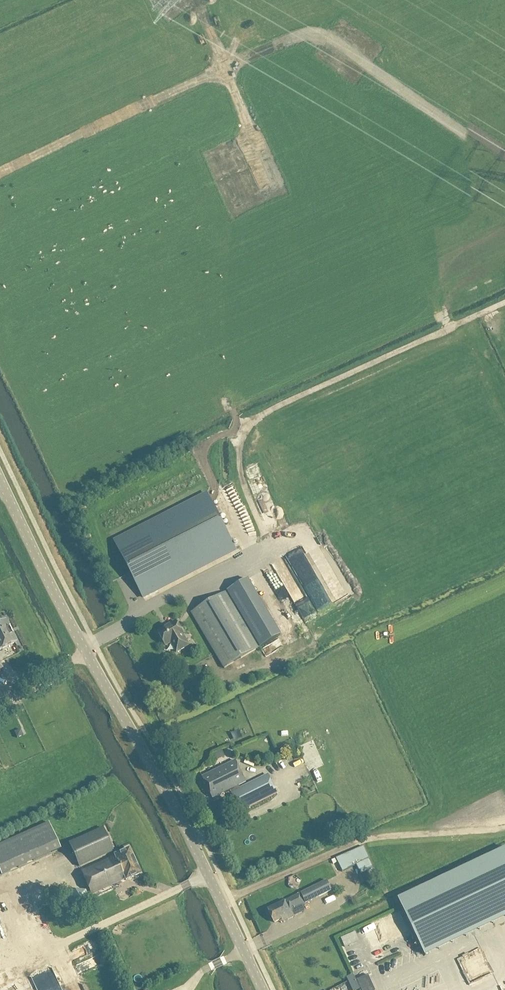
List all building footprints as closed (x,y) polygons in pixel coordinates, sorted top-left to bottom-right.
[(143,597),(235,550),(206,493),(114,541),(143,597)] [(318,607),(348,592),(313,524),(300,531),(306,542),(289,551),(312,598),(303,602),(307,609),(317,604),(318,607)] [(267,559),(271,571),(279,568),(274,556),(267,559)] [(280,634),(247,579),(191,612),(224,668),(280,634)] [(16,642),(5,621),(0,623),(0,650),(16,642)] [(175,621),(157,631),(165,645),(170,642),(176,652),(188,645),(183,635),(184,634),(175,621)] [(246,782),(235,761),(202,777),(213,798),(230,790),(240,811),(277,793),(268,775),(240,789),(238,786),(246,782)] [(0,844),(0,873),(1,875),(60,848),(48,822),(0,844)] [(103,828),(69,843),(79,866),(113,851),(103,828)] [(364,849),(356,852),(355,846),(343,850),(347,862),(366,855),(364,849)] [(125,879),(125,880),(140,873),(129,848),(114,855),(115,856),(81,871),(91,894),(125,879)] [(398,899),(425,955),(504,917),(504,849),(398,899)] [(327,881),(300,893),(305,903),(331,891),(327,881)] [(294,916),(291,910),(304,904),(299,894),(267,909),(274,922),(286,917),(287,920),(294,916)] [(368,975),(357,980),(361,989),(375,989),(368,975)]
